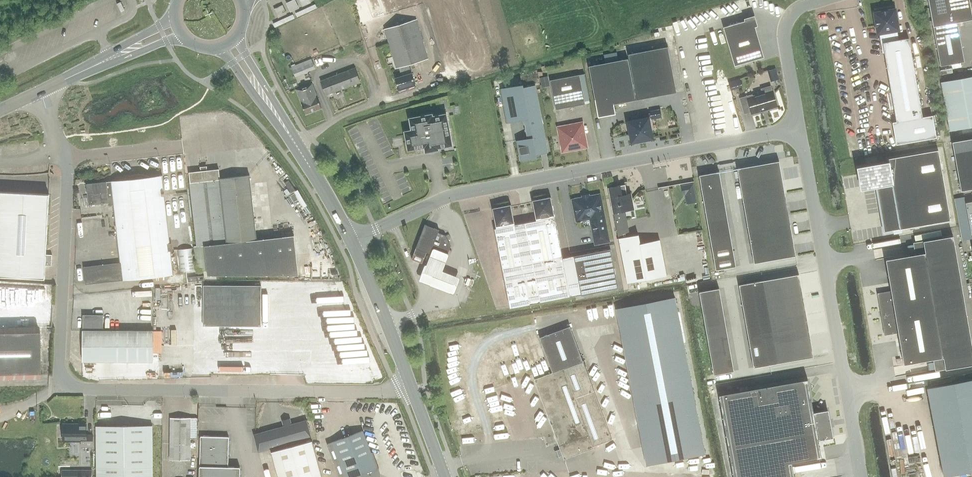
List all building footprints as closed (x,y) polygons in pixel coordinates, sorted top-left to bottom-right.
[(290,10),(299,7),(296,0),(289,0),(286,1),(290,10)] [(964,61),(957,22),(971,19),(971,15),(969,0),(928,0),(940,66),(964,61)] [(279,16),(286,13),(282,4),(275,8),(279,16)] [(932,116),(922,117),(909,38),(895,40),(894,30),(899,30),(895,9),(888,10),(882,11),(874,12),(876,20),(875,20),(876,26),(877,26),(878,33),(879,33),(883,53),(884,53),(896,122),(892,122),(896,145),(936,138),(932,116)] [(723,27),(734,66),(764,57),(755,26),(757,25),(754,16),(744,19),(745,21),(723,27)] [(415,85),(411,73),(409,64),(428,58),(417,19),(384,29),(396,68),(399,67),(401,76),(395,78),(399,90),(415,85)] [(677,92),(669,46),(629,54),(635,87),(634,87),(636,100),(677,92)] [(636,100),(628,58),(588,66),(598,117),(615,114),(613,104),(636,100)] [(311,59),(291,67),(295,77),(315,69),(311,59)] [(355,68),(320,81),(326,95),(360,82),(355,68)] [(770,70),(773,80),(778,78),(775,68),(770,70)] [(555,110),(585,104),(579,75),(550,80),(555,110)] [(548,76),(540,78),(542,87),(550,86),(548,76)] [(950,131),(971,127),(971,76),(941,82),(950,131)] [(734,80),(728,82),(731,90),(737,88),(734,80)] [(305,114),(321,108),(312,84),(296,90),(305,114)] [(522,85),(501,89),(507,123),(524,119),(528,139),(517,141),(520,160),(536,157),(535,155),(548,152),(535,86),(523,88),(522,85)] [(740,98),(742,105),(748,103),(751,113),(768,108),(769,110),(775,108),(775,107),(777,106),(773,91),(772,91),(770,86),(761,89),(763,94),(752,97),(752,95),(740,98)] [(660,109),(650,111),(652,120),(661,118),(660,109)] [(424,147),(425,152),(438,150),(438,148),(452,145),(446,114),(432,117),(432,114),(409,118),(411,130),(404,131),(408,150),(424,147)] [(222,125),(223,117),(210,116),(210,124),(222,125)] [(632,142),(652,138),(648,118),(628,122),(632,142)] [(236,126),(242,133),(247,129),(241,122),(236,126)] [(563,151),(587,147),(582,123),(558,128),(563,151)] [(952,142),(961,191),(971,189),(971,138),(952,142)] [(875,187),(883,232),(950,220),(938,149),(887,158),(888,162),(857,167),(861,189),(875,187)] [(754,263),(796,256),(779,161),(737,168),(754,263)] [(207,276),(298,275),(294,235),(257,240),(249,175),(220,179),(219,169),(206,171),(206,168),(201,169),(201,171),(189,173),(197,246),(194,246),(197,272),(207,271),(207,276)] [(718,271),(738,267),(720,173),(700,176),(718,271)] [(173,275),(162,176),(86,184),(88,205),(108,203),(108,205),(113,205),(120,263),(83,267),(85,285),(173,275)] [(697,202),(693,183),(681,185),(683,195),(685,195),(686,204),(697,202)] [(609,188),(613,213),(617,230),(627,228),(623,211),(633,209),(631,194),(627,194),(625,185),(609,188)] [(43,279),(44,265),(50,266),(50,255),(44,254),(47,195),(39,195),(39,194),(35,194),(0,192),(0,277),(43,279)] [(608,241),(599,195),(580,199),(579,198),(575,199),(573,202),(574,206),(575,207),(576,214),(575,215),(576,218),(579,221),(583,220),(584,219),(591,217),(596,243),(608,241)] [(536,221),(514,225),(515,225),(514,225),(530,304),(570,296),(562,258),(554,217),(555,217),(551,197),(532,200),(536,221)] [(511,204),(492,208),(496,228),(494,229),(508,298),(510,308),(530,304),(514,225),(515,225),(514,225),(511,204)] [(438,233),(439,230),(431,227),(425,224),(411,261),(416,263),(421,265),(426,252),(430,253),(432,249),(447,255),(450,246),(446,236),(438,233)] [(639,234),(618,238),(627,283),(667,275),(660,239),(641,243),(639,234)] [(903,364),(933,359),(935,371),(971,364),(971,347),(952,235),(913,242),(915,254),(885,259),(891,291),(877,293),(884,335),(898,333),(903,364)] [(178,249),(180,271),(195,270),(193,248),(178,249)] [(618,287),(610,248),(562,258),(570,296),(618,287)] [(455,297),(460,281),(441,271),(447,255),(432,249),(430,253),(420,280),(455,297)] [(800,273),(764,280),(766,290),(767,300),(804,293),(800,273)] [(739,285),(741,295),(765,291),(763,280),(739,285)] [(261,285),(203,285),(203,326),(261,326),(261,285)] [(719,288),(699,292),(701,302),(721,298),(719,288)] [(741,295),(742,305),(767,301),(765,291),(741,295)] [(769,310),(771,321),(808,314),(804,293),(767,300),(769,310)] [(674,297),(616,308),(646,466),(705,454),(674,297)] [(721,298),(701,302),(703,312),(723,309),(721,298)] [(742,305),(744,316),(768,311),(767,301),(742,305)] [(723,309),(703,312),(704,323),(724,319),(723,309)] [(744,316),(746,326),(770,322),(768,311),(744,316)] [(808,314),(771,321),(773,331),(775,341),(811,334),(808,314)] [(153,331),(103,330),(103,315),(83,315),(83,330),(82,330),(82,361),(153,361),(153,331)] [(724,319),(704,323),(706,333),(726,330),(724,319)] [(746,326),(748,336),(772,332),(770,322),(746,326)] [(0,326),(0,379),(39,378),(38,326),(0,326)] [(540,337),(553,372),(549,374),(535,380),(564,459),(593,448),(593,446),(612,439),(583,362),(570,326),(540,337)] [(726,330),(706,333),(708,343),(728,340),(726,330)] [(748,336),(750,347),(774,342),(772,332),(748,336)] [(777,351),(779,362),(815,355),(811,334),(775,341),(777,351)] [(708,343),(710,354),(730,350),(728,340),(708,343)] [(750,347),(752,357),(776,353),(774,342),(750,347)] [(730,350),(710,354),(712,364),(732,361),(730,350)] [(752,357),(754,367),(778,363),(776,353),(752,357)] [(712,364),(714,375),(734,371),(732,361),(712,364)] [(213,364),(213,372),(233,373),(233,364),(213,364)] [(791,463),(820,458),(817,440),(831,438),(826,410),(812,413),(806,379),(717,395),(732,476),(793,476),(791,463)] [(926,387),(944,476),(971,471),(971,379),(926,387)] [(190,460),(190,418),(170,418),(170,460),(190,460)] [(292,424),(254,435),(258,451),(292,442),(293,446),(271,452),(278,476),(322,476),(312,441),(297,445),(296,441),(311,437),(306,420),(292,424)] [(93,447),(93,435),(86,435),(86,424),(62,424),(62,441),(81,441),(81,447),(93,447)] [(152,425),(96,426),(97,476),(153,476),(152,425)] [(379,476),(378,472),(362,431),(332,442),(341,465),(337,466),(340,475),(344,474),(346,476),(354,476),(362,474),(363,476),(378,476),(379,476)] [(200,436),(199,476),(239,476),(240,467),(228,467),(229,437),(200,436)]
